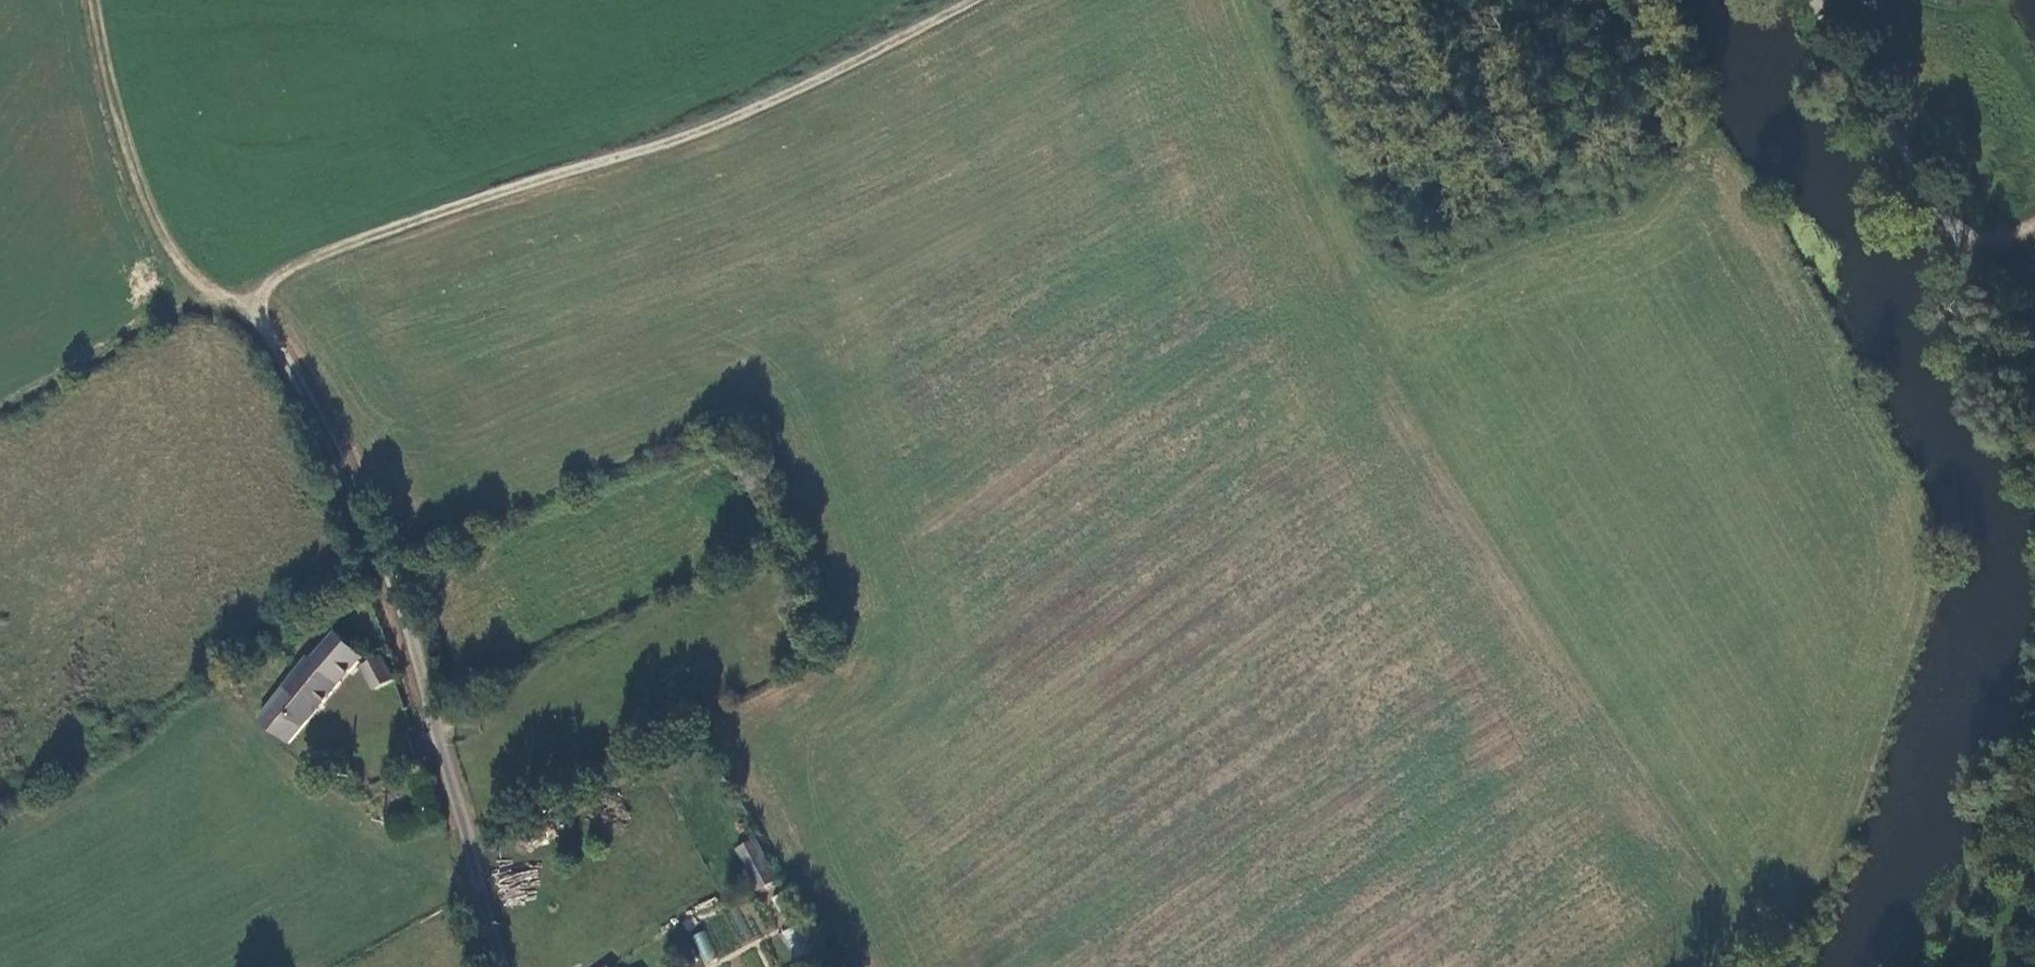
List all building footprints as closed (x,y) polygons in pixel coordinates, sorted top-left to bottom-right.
[(296,746),(367,654),(338,632),(316,661),(313,658),(264,723),(296,746)] [(378,692),(399,679),(385,656),(365,669),(378,692)] [(755,836),(733,848),(757,889),(778,877),(755,836)]
